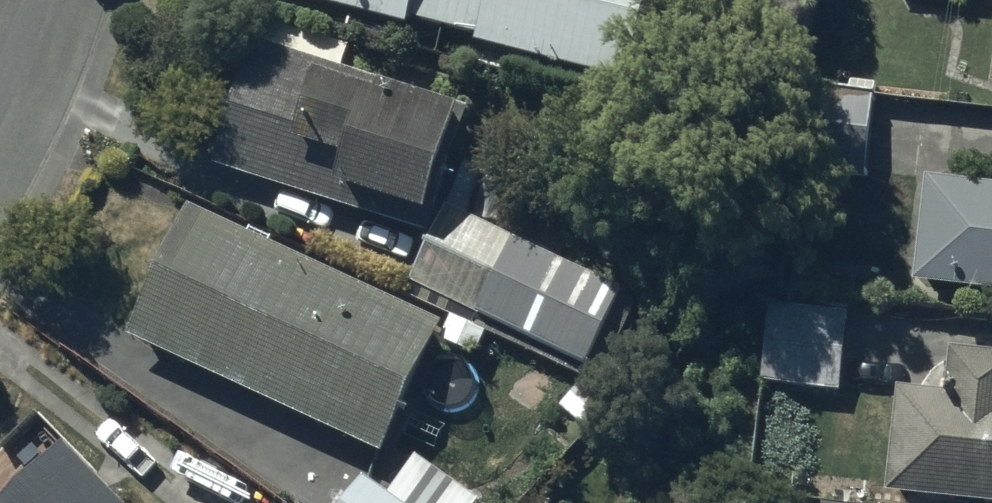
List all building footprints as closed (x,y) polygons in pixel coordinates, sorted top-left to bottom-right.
[(411,30),(414,19),(475,34),(484,0),(295,0),(411,30)] [(480,46),(632,83),(652,0),(491,0),(480,46)] [(469,106),(254,40),(214,169),(428,235),(469,106)] [(875,99),(777,91),(771,172),(869,179),(875,99)] [(928,179),(917,286),(991,293),(991,186),(928,179)] [(444,325),(192,208),(132,335),(385,452),(444,325)] [(623,291),(449,210),(407,299),(456,322),(445,345),(476,360),(487,335),(581,379),(623,291)] [(847,391),(851,313),(767,310),(763,388),(847,391)] [(952,351),(948,393),(899,389),(890,498),(946,502),(991,502),(991,354),(952,351)] [(65,449),(11,502),(120,502),(65,449)] [(419,457),(390,497),(367,481),(352,502),(481,502),(482,501),(419,457)]
